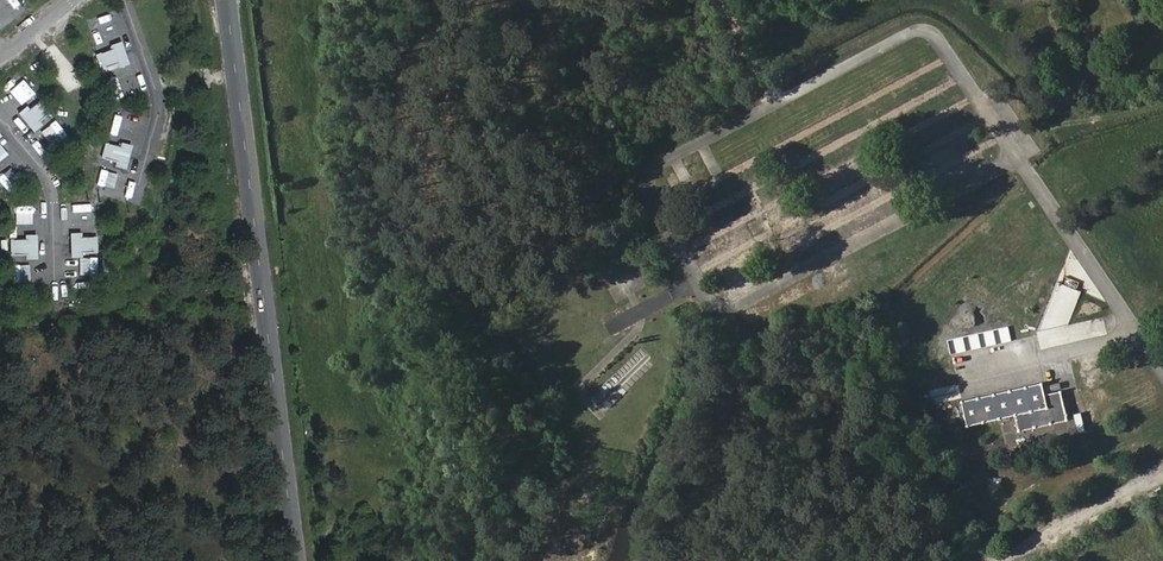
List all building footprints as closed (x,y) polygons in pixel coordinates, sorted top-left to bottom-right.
[(116,49),(105,52),(107,58),(115,55),(116,58),(108,60),(110,66),(121,62),(116,49)] [(107,58),(105,52),(99,54),(104,68),(110,66),(108,60),(116,58),(115,55),(107,58)] [(0,90),(0,100),(23,80),(18,74),(0,90)] [(38,103),(33,107),(37,111),(30,117),(32,119),(39,113),(42,118),(47,114),(38,103)] [(37,111),(33,107),(24,115),(33,126),(42,118),(39,113),(32,119),(30,117),(37,111)] [(111,152),(113,146),(107,145),(103,158),(109,160),(111,154),(119,157),(120,154),(111,152)] [(124,149),(113,146),(111,152),(120,154),(119,157),(111,154),(109,160),(121,163),(124,149)] [(86,244),(86,239),(74,238),(74,253),(86,253),(86,247),(77,247),(77,244),(86,244)] [(92,253),(92,239),(86,239),(86,244),(77,244),(77,247),(86,247),(86,253),(92,253)] [(27,245),(18,245),(18,240),(12,240),(12,254),(18,254),(18,248),(27,248),(27,245)] [(30,240),(18,240),(18,245),(27,245),(27,248),(18,248),(18,254),(30,254),(30,240)] [(610,279),(615,293),(634,286),(628,271),(610,279)] [(961,401),(967,426),(1014,415),(1017,431),(1066,420),(1059,392),(1044,395),(1041,383),(961,401)]
